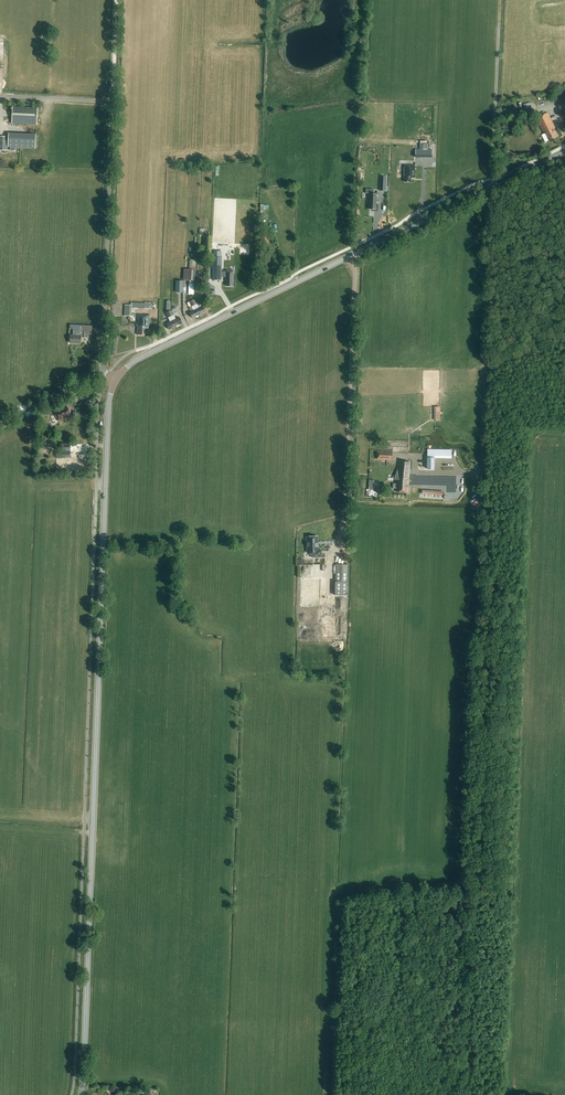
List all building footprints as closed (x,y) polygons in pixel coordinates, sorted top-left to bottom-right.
[(547,22),(564,19),(564,10),(546,13),(547,22)] [(523,101),(525,111),(532,110),(531,103),(527,104),(527,101),(523,101)] [(38,108),(12,106),(11,124),(37,125),(38,108)] [(558,136),(554,129),(555,128),(547,113),(544,114),(536,118),(544,134),(545,133),(549,140),(558,136)] [(35,132),(7,132),(7,145),(35,145),(35,132)] [(415,163),(404,163),(404,175),(405,175),(405,180),(411,180),(412,175),(415,175),(415,163)] [(370,203),(368,203),(368,215),(376,215),(376,199),(370,199),(370,203)] [(262,238),(257,240),(257,241),(259,245),(264,243),(265,245),(269,243),(265,235),(261,237),(262,238)] [(259,256),(262,264),(268,262),(265,254),(259,256)] [(228,280),(228,286),(235,286),(235,280),(236,280),(237,270),(228,269),(227,280),(228,280)] [(195,299),(192,300),(199,315),(206,312),(203,306),(202,307),(199,303),(197,304),(195,299)] [(199,315),(192,300),(189,302),(191,307),(189,308),(191,312),(190,313),(192,318),(199,315)] [(145,303),(132,303),(131,305),(125,305),(124,316),(131,316),(131,308),(145,308),(145,309),(152,309),(153,302),(150,302),(145,302),(145,303)] [(169,311),(176,326),(182,323),(180,318),(176,319),(171,310),(169,311)] [(176,326),(169,311),(167,312),(166,313),(169,319),(166,320),(168,323),(166,324),(169,330),(176,326)] [(145,335),(145,328),(149,328),(150,315),(138,314),(137,334),(145,335)] [(85,334),(86,331),(83,330),(83,329),(73,329),(73,335),(70,335),(70,343),(81,344),(81,336),(82,336),(82,337),(89,337),(89,335),(85,334)] [(58,421),(71,415),(67,405),(53,411),(58,421)] [(62,458),(70,457),(70,442),(61,443),(61,453),(62,458)] [(42,445),(42,456),(54,455),(53,444),(42,445)] [(392,460),(392,450),(375,450),(375,458),(376,458),(376,459),(392,460)] [(427,458),(427,469),(433,469),(434,458),(447,458),(447,450),(428,450),(428,458),(427,458)] [(399,461),(398,467),(396,475),(400,477),(400,480),(397,480),(396,492),(406,493),(407,482),(409,483),(410,462),(399,461)] [(307,552),(308,552),(312,552),(312,557),(321,557),(321,550),(318,550),(318,545),(317,545),(317,542),(317,537),(307,537),(307,552)] [(336,564),(335,595),(347,595),(348,564),(344,564),(341,564),(336,564)] [(300,605),(314,606),(314,581),(301,581),(300,605)] [(334,622),(323,622),(322,640),(333,641),(334,622)]
